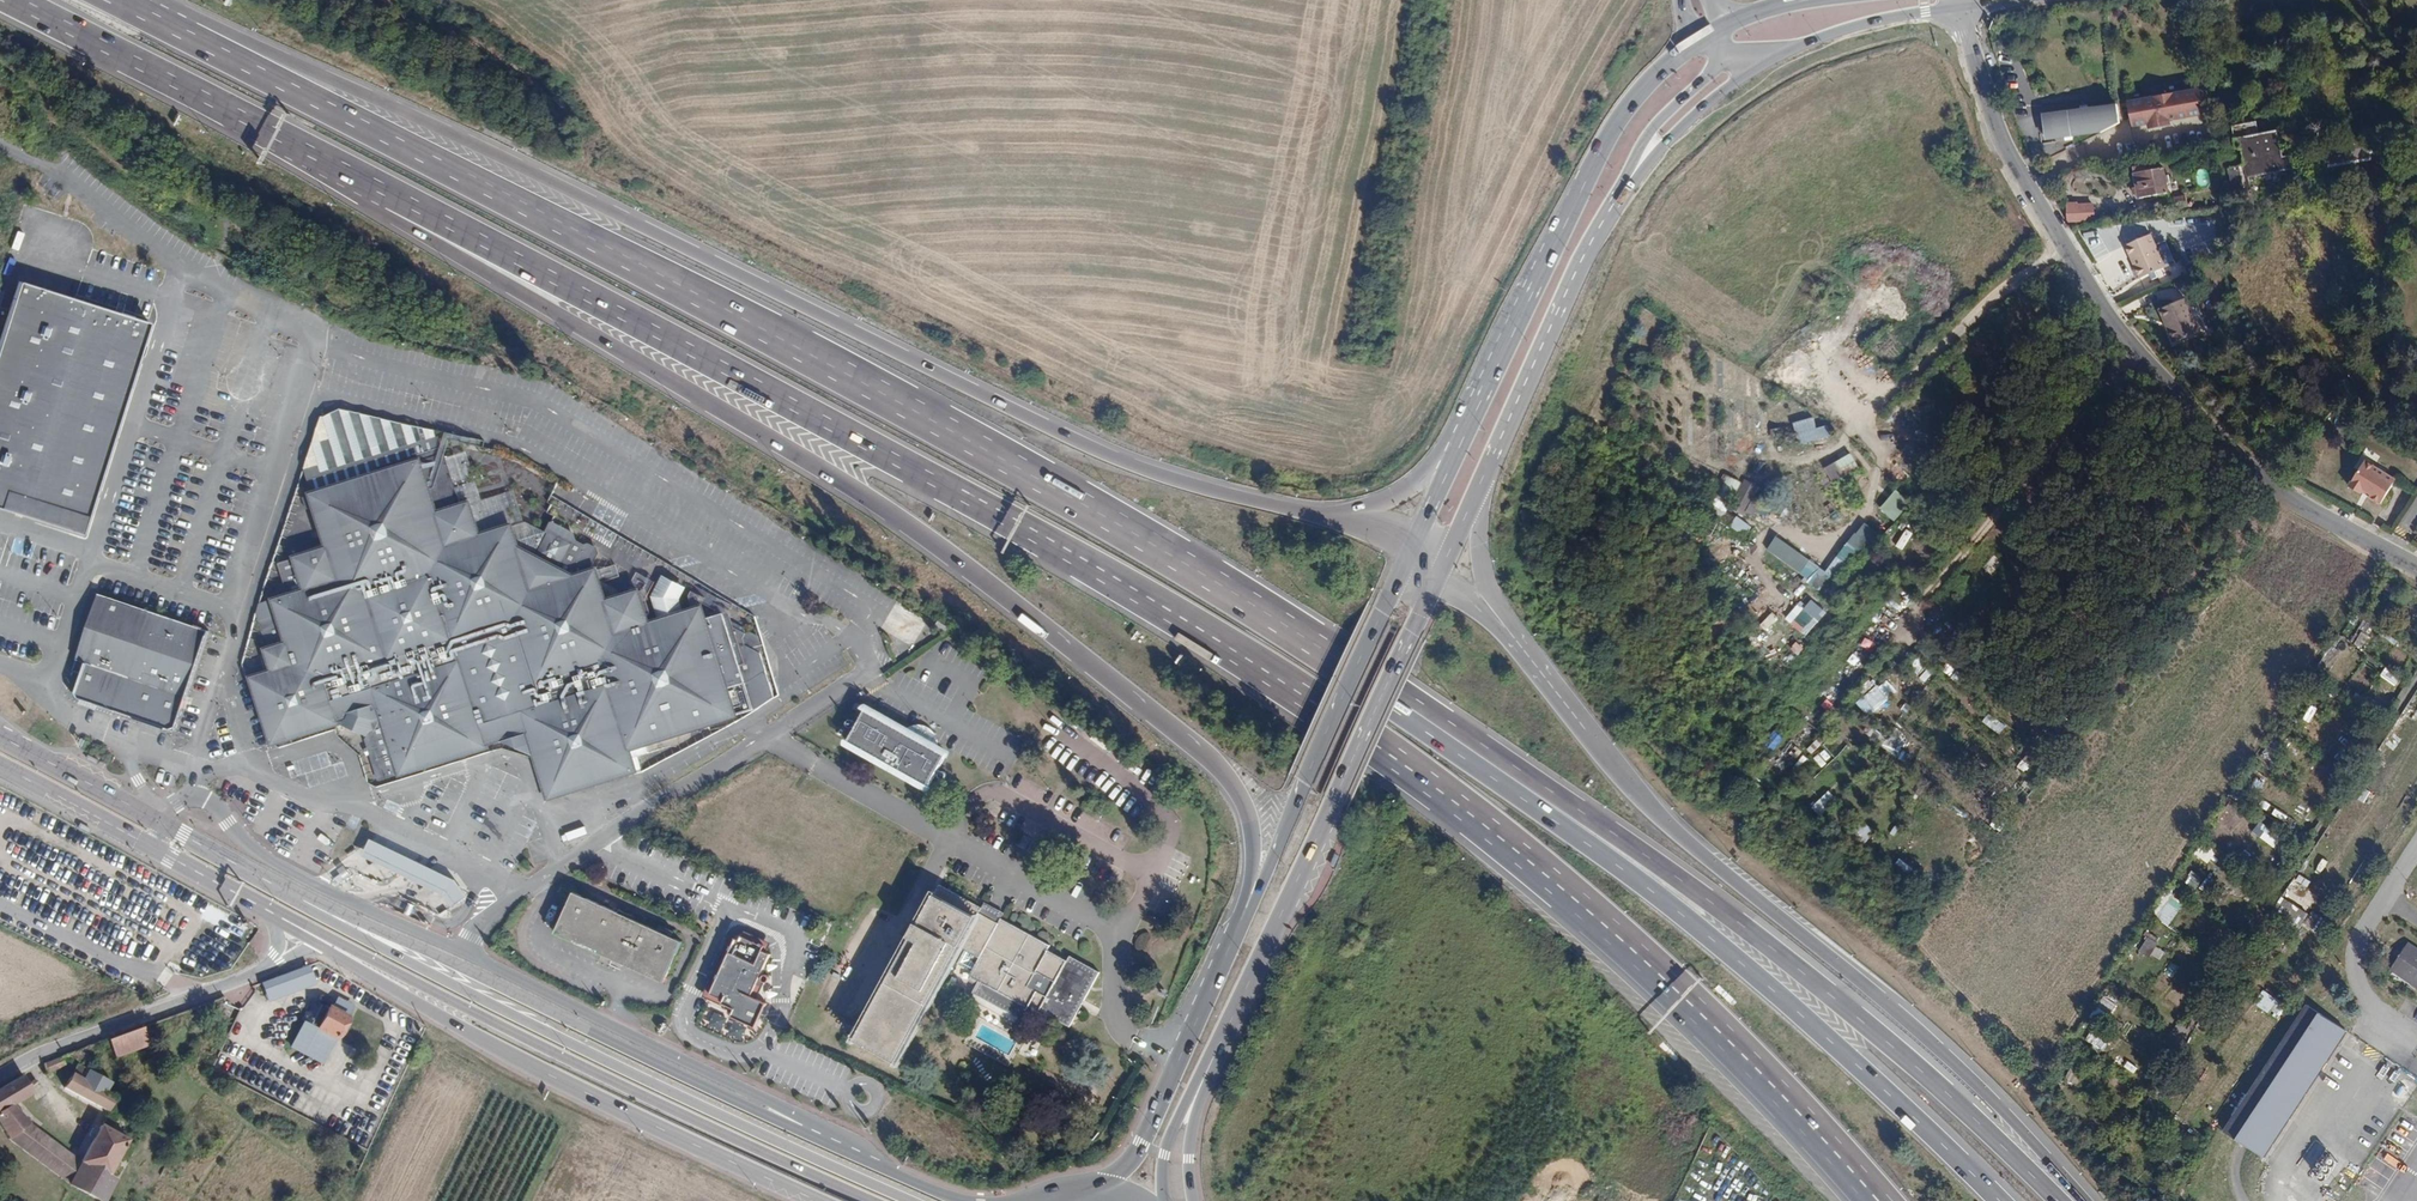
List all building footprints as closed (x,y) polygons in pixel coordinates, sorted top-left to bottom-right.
[(2203,86),(2125,100),(2130,129),(2148,125),(2149,130),(2170,126),(2169,121),(2208,114),(2203,86)] [(2077,109),(2042,114),(2043,127),(2045,140),(2102,133),(2120,124),(2118,105),(2077,109)] [(2243,148),(2280,141),(2279,133),(2259,136),(2256,122),(2232,127),(2237,149),(2243,148)] [(2284,160),(2280,141),(2243,148),(2248,173),(2249,178),(2285,171),(2284,160)] [(2284,160),(2285,171),(2294,169),(2293,159),(2284,160)] [(2137,199),(2168,193),(2164,169),(2133,174),(2137,199)] [(2248,173),(2236,176),(2240,195),(2252,192),(2249,178),(2248,173)] [(2188,199),(2172,202),(2173,211),(2190,208),(2188,199)] [(2068,222),(2094,220),(2093,201),(2067,203),(2068,222)] [(2150,234),(2124,246),(2138,277),(2165,265),(2150,234)] [(95,520),(127,420),(159,319),(86,297),(21,276),(0,344),(0,509),(3,510),(7,493),(95,520)] [(2182,298),(2156,311),(2167,334),(2194,322),(2182,298)] [(1834,329),(1841,324),(1831,309),(1824,315),(1834,329)] [(1875,344),(1869,350),(1881,364),(1888,359),(1875,344)] [(1808,385),(1799,402),(1810,408),(1819,390),(1808,385)] [(322,473),(436,437),(433,430),(420,434),(417,425),(340,408),(322,416),(330,439),(312,444),(318,465),(322,473)] [(1793,421),(1797,442),(1830,437),(1827,425),(1815,427),(1814,417),(1793,421)] [(451,441),(452,434),(445,432),(444,439),(451,441)] [(649,625),(647,619),(644,608),(638,592),(606,602),(597,574),(586,577),(598,555),(596,549),(588,545),(584,546),(576,542),(573,535),(552,525),(548,533),(535,556),(518,546),(511,526),(481,536),(470,503),(461,506),(446,458),(439,436),(436,437),(322,473),(318,465),(304,470),(329,548),(279,564),(289,596),(275,601),(279,614),(259,621),(268,650),(266,650),(273,672),(252,679),(273,744),(337,723),(335,718),(350,714),(349,709),(376,701),(378,705),(383,720),(375,723),(377,730),(369,732),(367,736),(367,740),(380,780),(486,747),(485,745),(484,742),(496,737),(497,741),(527,732),(548,798),(635,770),(629,750),(735,716),(727,691),(742,687),(768,670),(764,654),(760,652),(745,644),(743,638),(746,633),(744,628),(715,613),(710,615),(700,609),(649,625)] [(535,556),(548,533),(523,521),(514,490),(481,500),(466,452),(446,458),(461,506),(470,503),(481,536),(511,526),(518,546),(535,556)] [(1835,481),(1859,469),(1851,453),(1827,465),(1835,481)] [(2395,480),(2365,461),(2348,487),(2364,497),(2379,506),(2395,480)] [(1713,500),(1743,513),(1755,487),(1725,473),(1713,500)] [(1895,491),(1873,514),(1883,524),(1905,501),(1895,491)] [(13,513),(89,537),(95,520),(7,493),(3,510),(13,513)] [(1743,536),(1750,526),(1736,516),(1729,526),(1743,536)] [(1873,516),(1825,565),(1836,576),(1884,527),(1873,516)] [(1766,548),(1813,580),(1821,568),(1775,536),(1766,548)] [(178,727),(210,632),(99,594),(73,671),(83,675),(77,692),(80,698),(172,730),(178,727)] [(644,608),(647,619),(663,614),(660,603),(644,608)] [(2360,631),(2354,644),(2363,648),(2369,634),(2360,631)] [(750,632),(746,633),(743,638),(745,644),(760,652),(763,648),(759,637),(750,632)] [(2380,676),(2394,682),(2398,673),(2384,668),(2380,676)] [(1870,716),(1898,691),(1885,677),(1857,702),(1870,716)] [(349,709),(350,714),(378,705),(376,701),(349,709)] [(857,711),(860,706),(855,703),(852,709),(857,711)] [(2309,723),(2318,708),(2311,704),(2302,719),(2309,723)] [(335,718),(337,723),(367,736),(369,732),(377,730),(375,723),(383,720),(378,705),(350,714),(335,718)] [(908,768),(904,775),(913,780),(920,767),(924,760),(932,746),(918,738),(922,730),(900,719),(896,726),(866,709),(858,724),(853,731),(851,736),(908,768)] [(1987,713),(1981,722),(2000,733),(2005,725),(1987,713)] [(2024,729),(2030,721),(2020,714),(2014,722),(2024,729)] [(845,726),(853,731),(858,724),(848,720),(845,726)] [(1766,744),(1773,750),(1783,739),(1776,732),(1766,744)] [(847,742),(904,775),(908,768),(851,736),(847,742)] [(1990,743),(1985,751),(1996,759),(2001,751),(1990,743)] [(924,760),(920,767),(930,773),(933,766),(924,760)] [(2024,781),(2018,790),(2029,797),(2035,787),(2024,781)] [(1860,822),(1853,834),(1866,841),(1873,829),(1860,822)] [(2191,870),(2183,882),(2196,890),(2204,879),(2191,870)] [(2306,889),(2311,881),(2299,874),(2294,882),(2306,889)] [(980,958),(973,972),(970,976),(980,981),(974,992),(1022,1020),(1028,1011),(1038,1016),(1040,1011),(1070,1027),(1100,972),(1071,956),(1068,961),(1048,950),(1051,946),(1002,919),(1005,913),(985,902),(982,908),(941,885),(935,894),(936,895),(919,925),(918,924),(910,937),(912,938),(862,1029),(854,1025),(848,1035),(856,1039),(856,1041),(896,1064),(953,961),(961,947),(980,958)] [(556,933),(601,954),(619,962),(664,982),(682,942),(574,892),(556,933)] [(2156,917),(2168,926),(2183,904),(2171,896),(2156,917)] [(2299,930),(2309,912),(2281,898),(2272,915),(2299,930)] [(2312,912),(2304,924),(2315,932),(2323,920),(2312,912)] [(755,1028),(765,1003),(749,996),(769,954),(761,950),(763,946),(758,943),(756,947),(751,945),(752,940),(741,936),(739,939),(736,938),(709,993),(721,999),(720,1002),(733,1008),(730,1016),(755,1028)] [(2407,943),(2388,969),(2416,988),(2416,949),(2407,943)] [(953,961),(973,972),(980,958),(961,947),(953,961)] [(619,962),(601,954),(597,962),(615,971),(619,962)] [(314,984),(307,965),(259,982),(266,1002),(314,984)] [(769,981),(770,979),(770,977),(769,976),(768,974),(766,974),(764,973),(762,974),(761,975),(760,977),(759,979),(760,981),(761,982),(763,983),(765,984),(766,984),(768,983),(769,981)] [(2104,995),(2090,1016),(2102,1024),(2116,1004),(2104,995)] [(335,997),(329,1007),(346,1016),(351,1006),(335,997)] [(2279,1016),(2286,1005),(2276,999),(2269,1009),(2279,1016)] [(335,1038),(346,1016),(329,1007),(324,1004),(313,1028),(335,1038)] [(2222,1136),(2262,1162),(2346,1033),(2307,1007),(2222,1136)] [(323,1064),(335,1038),(313,1028),(301,1021),(288,1047),(323,1064)] [(145,1048),(138,1030),(105,1043),(116,1060),(145,1048)] [(2102,1050),(2106,1041),(2089,1033),(2085,1042),(2102,1050)] [(60,1056),(41,1064),(45,1074),(64,1066),(60,1056)] [(79,1079),(69,1074),(61,1089),(107,1113),(115,1098),(105,1093),(110,1084),(84,1070),(79,1079)] [(2075,1085),(2079,1076),(2068,1071),(2064,1080),(2075,1085)] [(0,1088),(0,1127),(13,1144),(67,1182),(66,1184),(99,1200),(103,1200),(113,1180),(107,1175),(124,1141),(96,1124),(76,1158),(29,1123),(14,1108),(34,1092),(21,1074),(0,1088)]
